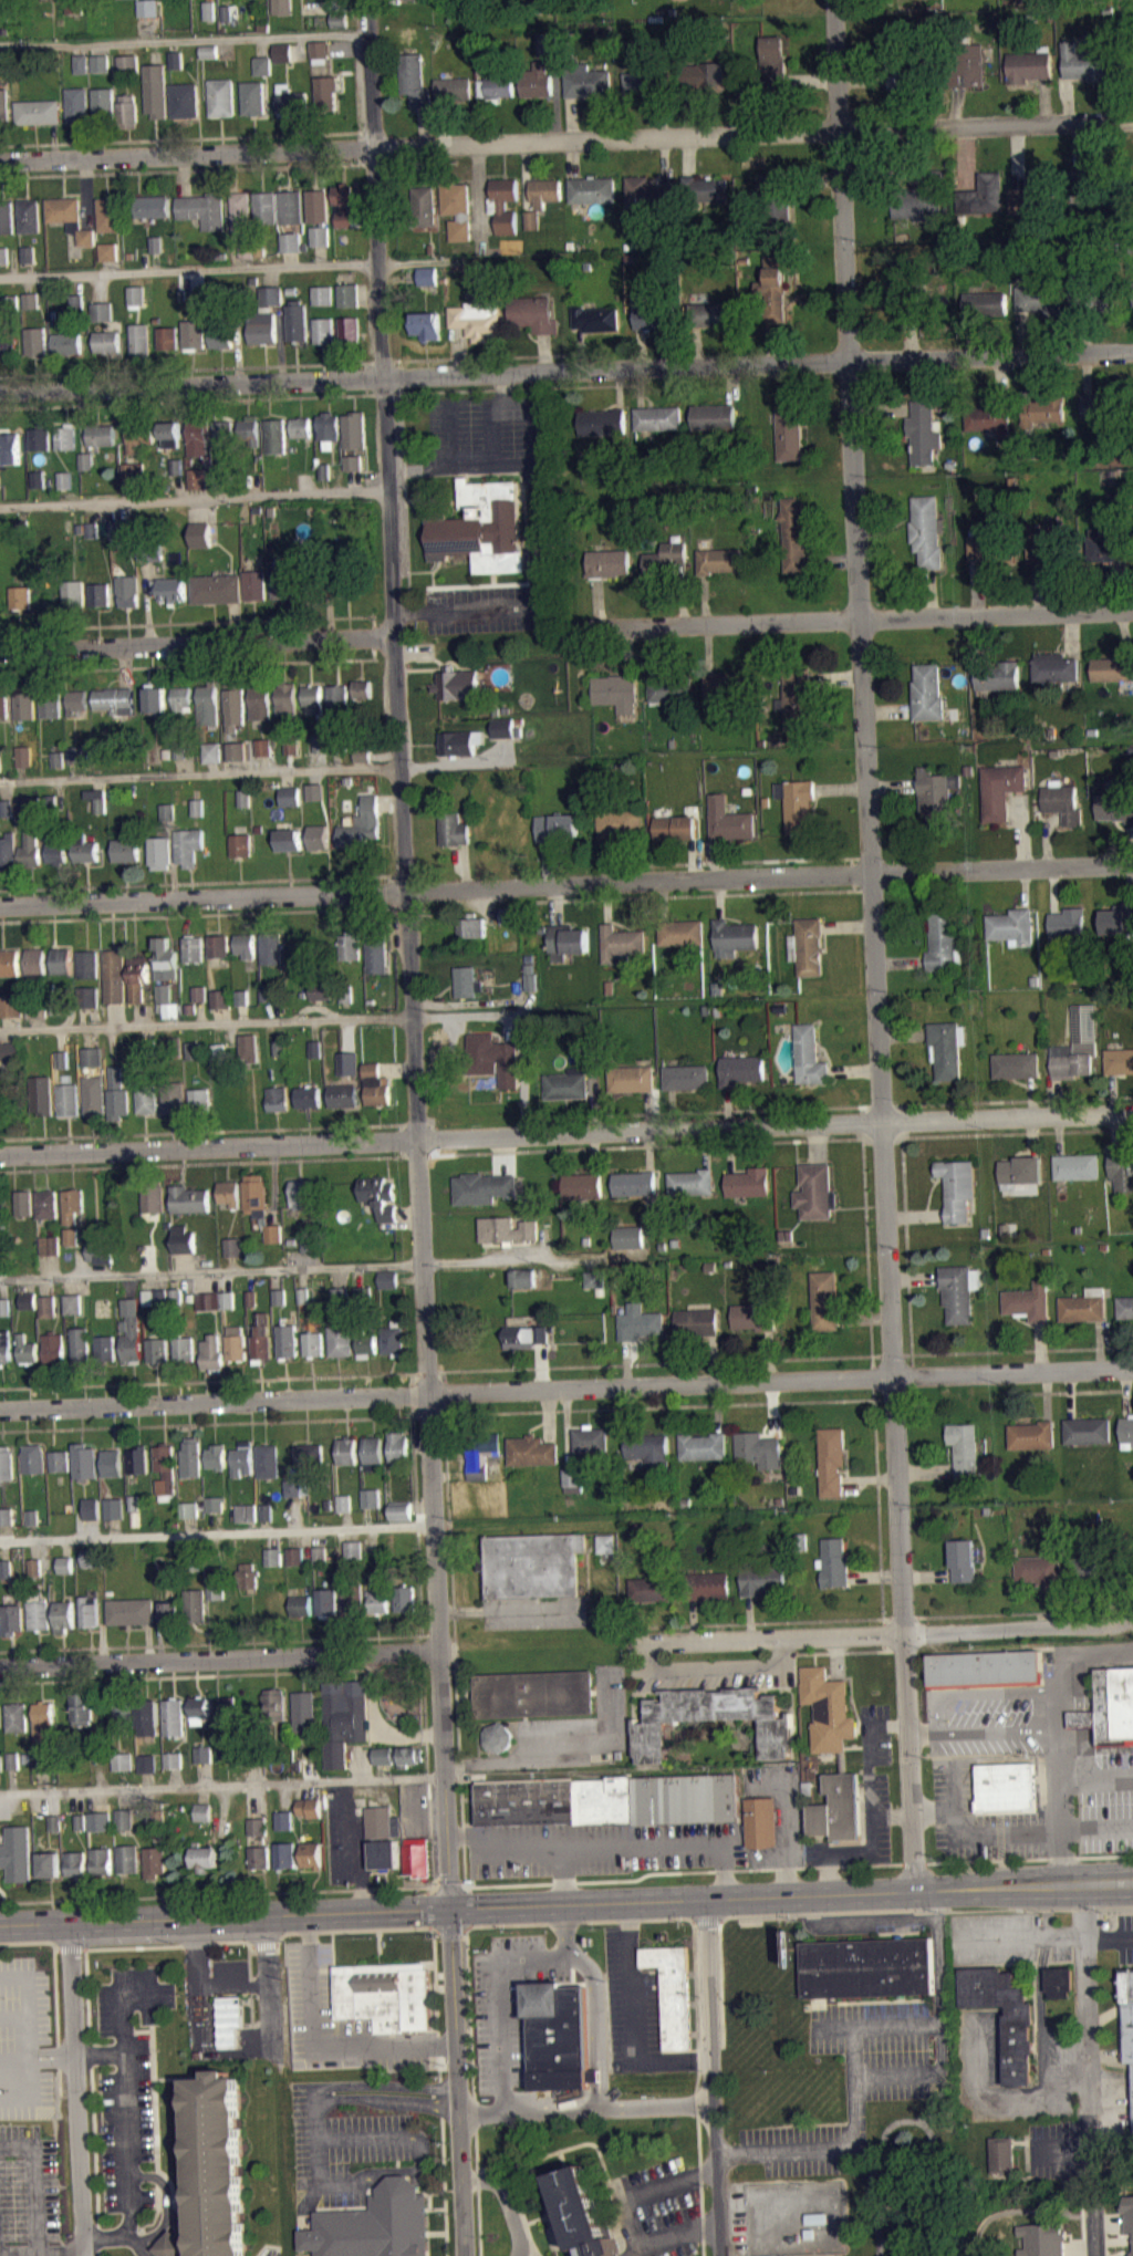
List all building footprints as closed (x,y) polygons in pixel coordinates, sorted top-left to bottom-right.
[(65,13),(66,0),(84,0),(84,14),(65,13)] [(139,18),(158,17),(158,0),(138,0),(139,18)] [(204,0),(204,19),(214,19),(214,1),(204,0)] [(273,13),(291,13),(291,0),(273,0),(273,13)] [(221,4),(221,21),(231,21),(230,4),(221,4)] [(331,11),(332,27),(347,27),(346,11),(331,11)] [(332,19),(333,34),(349,34),(348,19),(332,19)] [(258,22),(258,31),(269,31),(268,22),(258,22)] [(885,28),(887,80),(887,89),(914,87),(912,27),(885,28)] [(760,38),(763,92),(784,91),(784,81),(782,37),(760,38)] [(310,41),(311,58),(313,58),(313,64),(326,63),(326,58),(329,56),(328,49),(328,40),(310,41)] [(1062,42),(1063,79),(1069,79),(1088,77),(1088,82),(1108,82),(1106,54),(1078,55),(1077,41),(1062,42)] [(273,44),(274,62),(291,61),(291,52),(290,43),(273,44)] [(200,44),(200,58),(217,58),(216,44),(200,44)] [(953,87),(956,87),(985,86),(984,45),(952,45),(953,87)] [(168,51),(169,69),(183,67),(181,51),(168,51)] [(201,65),(218,65),(218,52),(201,52),(201,65)] [(1007,54),(1007,84),(1028,84),(1027,79),(1044,79),(1051,79),(1051,53),(1007,54)] [(75,55),(75,73),(87,73),(87,54),(81,55),(75,55)] [(91,54),(91,71),(108,71),(107,54),(98,54),(91,54)] [(117,55),(118,75),(138,73),(137,54),(127,54),(117,55)] [(423,54),(424,89),(430,87),(432,108),(422,110),(412,110),(410,94),(402,94),(401,55),(423,54)] [(253,56),(254,75),(270,74),(270,56),(253,56)] [(10,74),(9,58),(0,58),(0,74),(10,74)] [(548,61),(548,74),(552,74),(552,97),(522,97),(521,70),(536,70),(536,61),(548,61)] [(93,79),(110,79),(109,62),(92,62),(93,79)] [(725,62),(726,92),(699,93),(698,86),(686,87),(682,87),(680,64),(725,62)] [(144,64),(145,112),(152,112),(152,117),(166,117),(164,63),(156,63),(144,64)] [(565,64),(566,97),(571,97),(579,97),(579,96),(611,95),(611,70),(590,71),(590,63),(565,64)] [(648,63),(648,73),(625,73),(625,94),(661,94),(666,94),(666,73),(664,73),(663,63),(648,63)] [(337,75),(315,76),(318,113),(335,112),(334,92),(339,91),(337,75)] [(435,79),(435,103),(441,103),(451,103),(451,98),(471,98),(470,77),(435,79)] [(486,79),(486,80),(478,81),(478,97),(482,97),(487,97),(487,98),(500,98),(500,96),(513,96),(513,79),(486,79)] [(209,80),(210,117),(235,116),(233,80),(209,80)] [(241,82),(243,115),(264,114),(263,81),(241,82)] [(169,84),(171,118),(198,117),(197,83),(169,84)] [(277,83),(278,113),(308,112),(306,92),(290,93),(290,83),(277,83)] [(9,121),(9,89),(0,89),(0,121),(9,121)] [(66,89),(67,123),(87,122),(86,89),(66,89)] [(92,89),(94,122),(114,122),(113,89),(92,89)] [(118,95),(118,103),(116,103),(117,123),(119,123),(121,128),(136,128),(135,123),(137,123),(136,102),(135,102),(134,95),(118,95)] [(17,102),(17,125),(60,124),(60,101),(17,102)] [(1101,168),(1101,166),(1113,166),(1113,193),(1085,194),(1085,201),(1073,202),(1072,169),(1078,169),(1101,168)] [(895,217),(916,216),(916,219),(940,218),(939,188),(945,188),(944,168),(925,169),(926,181),(926,190),(917,190),(917,188),(894,188),(895,217)] [(1031,169),(1031,188),(1018,188),(1010,189),(1011,214),(1056,212),(1056,168),(1031,169)] [(1002,170),(1002,211),(957,212),(957,190),(968,189),(979,189),(978,170),(1002,170)] [(766,204),(767,240),(791,239),(789,197),(790,197),(790,180),(789,173),(763,174),(765,190),(756,191),(756,205),(766,204)] [(626,177),(626,209),(673,209),(673,186),(666,186),(649,186),(649,177),(626,177)] [(683,177),(684,201),(728,200),(728,179),(697,179),(697,177),(689,177),(683,177)] [(491,179),(492,197),(488,197),(489,212),(497,212),(497,225),(498,233),(518,233),(517,209),(507,210),(507,200),(518,200),(518,178),(491,179)] [(530,201),(534,201),(534,209),(544,209),(544,201),(561,200),(561,178),(530,179),(530,201)] [(570,179),(570,204),(615,201),(615,178),(574,179),(570,179)] [(441,181),(443,214),(457,212),(457,219),(449,220),(450,240),(470,240),(470,231),(469,184),(456,185),(456,181),(441,181)] [(757,209),(758,183),(738,182),(737,209),(757,209)] [(333,186),(341,185),(341,183),(345,183),(346,185),(353,185),(354,204),(349,204),(349,211),(352,210),(353,219),(353,226),(336,227),(335,211),(341,211),(341,204),(333,205),(333,186)] [(306,189),(306,222),(320,221),(320,226),(310,226),(311,246),(320,245),(329,245),(328,225),(324,225),(324,221),(328,221),(328,189),(319,189),(319,186),(313,186),(313,189),(306,189)] [(434,187),(436,226),(412,227),(410,220),(410,215),(414,215),(413,189),(434,187)] [(175,197),(184,196),(207,196),(207,191),(222,190),(224,229),(202,230),(201,217),(176,218),(175,197)] [(253,193),(254,223),(276,222),(274,191),(253,193)] [(279,193),(280,225),(302,223),(301,191),(279,193)] [(249,193),(251,235),(232,235),(230,194),(249,193)] [(136,197),(136,217),(168,217),(168,197),(136,197)] [(44,199),(45,223),(66,222),(67,232),(73,232),(73,236),(77,235),(77,247),(94,247),(94,230),(87,230),(81,230),(80,198),(44,199)] [(97,199),(98,232),(118,231),(117,198),(97,199)] [(13,232),(12,200),(0,201),(0,233),(13,232)] [(18,201),(19,233),(40,232),(39,200),(18,201)] [(526,210),(527,229),(540,228),(540,210),(529,210),(526,210)] [(280,232),(281,251),(291,251),(300,251),(300,249),(306,249),(306,242),(300,242),(300,231),(280,232)] [(149,235),(149,253),(162,252),(160,235),(149,235)] [(500,239),(500,250),(500,252),(523,252),(523,239),(500,239)] [(238,240),(239,257),(252,257),(251,240),(238,240)] [(98,243),(100,261),(108,261),(116,261),(116,242),(98,243)] [(22,245),(22,261),(29,261),(34,261),(34,245),(22,245)] [(9,263),(9,246),(0,246),(0,264),(9,263)] [(35,271),(35,253),(22,253),(22,271),(35,271)] [(765,256),(766,281),(755,282),(755,295),(765,295),(766,324),(778,323),(786,323),(784,294),(786,294),(784,271),(794,271),(794,254),(765,256)] [(900,258),(901,284),(898,284),(900,318),(911,316),(921,316),(918,273),(938,272),(937,256),(900,258)] [(418,267),(419,275),(419,284),(438,283),(437,266),(418,267)] [(337,283),(339,306),(358,305),(357,294),(357,283),(337,283)] [(127,285),(128,304),(131,304),(131,308),(142,308),(142,304),(145,304),(144,284),(127,285)] [(1016,285),(1017,310),(1022,310),(1043,309),(1044,315),(1062,315),(1061,284),(1016,285)] [(282,303),(282,285),(271,285),(260,287),(261,303),(272,303),(282,303)] [(287,287),(288,294),(297,294),(297,285),(287,287)] [(312,287),(312,305),(332,304),(332,285),(312,287)] [(1070,290),(1071,312),(1080,312),(1116,311),(1115,288),(1070,290)] [(190,289),(190,305),(204,305),(202,289),(196,289),(190,289)] [(964,292),(1007,291),(1007,313),(975,314),(975,316),(969,316),(965,316),(964,292)] [(22,292),(23,308),(38,306),(38,292),(22,292)] [(82,293),(82,310),(70,310),(70,293),(82,293)] [(2,294),(2,308),(18,308),(18,294),(2,294)] [(533,326),(510,326),(510,299),(552,298),(552,320),(558,320),(559,334),(544,334),(534,335),(533,326)] [(39,299),(23,300),(24,315),(39,315),(39,299)] [(287,304),(291,303),(290,300),(302,299),(302,304),(306,304),(308,340),(288,340),(287,304)] [(92,302),(92,321),(112,320),(112,301),(101,302),(92,302)] [(83,302),(69,302),(69,318),(84,318),(83,302)] [(450,308),(467,308),(467,303),(501,302),(502,336),(488,336),(489,343),(474,343),(474,337),(467,337),(467,328),(458,328),(450,329),(450,308)] [(690,304),(690,328),(696,328),(736,325),(735,303),(690,304)] [(572,305),(573,329),(579,328),(583,328),(583,332),(620,331),(619,308),(585,309),(585,304),(572,305)] [(634,305),(635,329),(642,328),(676,326),(675,304),(634,305)] [(897,326),(924,327),(924,305),(898,304),(897,326)] [(243,323),(243,305),(231,306),(232,324),(238,324),(243,323)] [(248,312),(274,311),(276,342),(249,343),(248,312)] [(412,314),(413,335),(422,335),(422,341),(424,341),(424,344),(430,343),(430,341),(441,341),(440,314),(412,314)] [(340,315),(341,342),(361,342),(360,315),(340,315)] [(313,318),(314,343),(334,343),(333,318),(313,318)] [(181,320),(183,347),(185,347),(185,351),(196,351),(196,347),(204,347),(202,319),(181,320)] [(129,324),(132,354),(149,353),(148,323),(129,324)] [(209,326),(210,346),(231,345),(231,325),(209,326)] [(24,328),(27,354),(30,354),(31,356),(37,356),(37,354),(46,353),(44,326),(24,328)] [(156,326),(157,350),(177,349),(177,326),(156,326)] [(118,331),(118,351),(110,351),(110,353),(103,353),(103,352),(94,352),(94,331),(118,331)] [(80,333),(81,353),(53,353),(52,333),(80,333)] [(3,355),(3,357),(17,357),(17,336),(0,336),(0,355),(3,355)] [(1081,394),(1082,417),(1126,416),(1125,393),(1088,394),(1081,394)] [(1025,427),(1025,399),(1028,399),(1049,398),(1049,395),(1066,395),(1066,420),(1038,420),(1038,427),(1025,427)] [(967,430),(997,428),(998,438),(1011,437),(1008,396),(1002,396),(997,397),(997,405),(966,407),(967,430)] [(913,399),(914,408),(914,416),(907,417),(908,436),(913,435),(914,465),(936,464),(936,447),(943,447),(942,430),(943,429),(943,419),(935,419),(934,398),(913,399)] [(777,404),(778,459),(803,459),(802,412),(802,403),(777,404)] [(693,406),(694,429),(726,429),(726,438),(737,438),(736,405),(731,405),(693,406)] [(634,408),(635,430),(683,429),(682,406),(641,408),(634,408)] [(625,408),(626,435),(580,437),(579,413),(612,412),(612,409),(620,408),(625,408)] [(343,414),(351,413),(351,409),(364,409),(365,446),(344,447),(343,414)] [(318,414),(318,440),(323,440),(323,449),(334,449),(334,439),(339,439),(339,415),(333,415),(333,410),(323,410),(323,415),(318,414)] [(239,419),(246,419),(246,414),(257,414),(258,437),(259,437),(259,446),(241,446),(241,429),(239,429),(239,419)] [(187,422),(188,456),(207,455),(207,437),(209,437),(208,417),(199,418),(199,422),(187,422)] [(291,417),(292,437),(311,436),(310,417),(291,417)] [(266,418),(267,451),(285,450),(284,418),(266,418)] [(127,454),(127,444),(126,444),(126,422),(153,420),(154,443),(137,443),(138,454),(127,454)] [(214,420),(214,445),(232,445),(232,420),(214,420)] [(74,422),(74,448),(56,449),(55,427),(59,427),(59,423),(74,422)] [(160,438),(160,422),(179,422),(179,437),(178,437),(178,446),(163,447),(163,438),(160,438)] [(49,423),(49,449),(30,449),(29,427),(38,427),(38,423),(49,423)] [(87,425),(87,444),(115,444),(114,424),(87,425)] [(7,454),(7,461),(20,461),(20,432),(0,433),(0,454),(7,454)] [(79,453),(80,469),(93,468),(92,451),(85,451),(79,453)] [(345,455),(345,470),(354,470),(363,469),(362,454),(345,455)] [(169,458),(169,474),(181,474),(181,458),(169,458)] [(121,462),(122,479),(144,479),(143,462),(121,462)] [(320,464),(321,479),(331,479),(330,462),(320,464)] [(181,468),(172,468),(172,481),(181,481),(181,468)] [(187,469),(188,488),(206,488),(206,468),(187,469)] [(31,471),(32,488),(45,487),(44,470),(31,471)] [(58,471),(58,488),(71,488),(71,471),(58,471)] [(428,519),(430,553),(439,553),(475,552),(475,573),(492,572),(527,571),(526,549),(520,549),(518,480),(470,482),(470,476),(464,476),(459,476),(460,509),(475,508),(475,517),(428,519)] [(215,493),(226,493),(226,477),(215,477),(215,493)] [(943,544),(945,568),(931,568),(921,569),(919,551),(915,551),(914,542),(912,542),(911,521),(914,521),(913,496),(938,495),(939,518),(945,517),(946,532),(940,532),(940,544),(943,544)] [(783,497),(783,509),(779,518),(783,520),(784,571),(808,570),(808,562),(805,517),(804,517),(804,510),(805,510),(805,499),(798,499),(797,496),(783,497)] [(969,534),(987,534),(987,531),(984,528),(992,518),(998,522),(1014,521),(1017,564),(999,564),(998,560),(976,560),(969,560),(969,534)] [(85,522),(86,537),(97,537),(96,521),(85,522)] [(110,521),(110,538),(122,538),(121,521),(110,521)] [(190,522),(191,547),(210,545),(209,522),(190,522)] [(1057,522),(1057,530),(1066,530),(1067,562),(1038,563),(1030,563),(1029,523),(1057,522)] [(1101,527),(1089,528),(1090,561),(1098,561),(1113,560),(1113,559),(1121,558),(1132,558),(1131,534),(1101,537),(1101,527)] [(698,549),(699,574),(705,574),(713,574),(713,571),(744,570),(744,548),(710,549),(710,538),(699,539),(699,549),(698,549)] [(138,541),(139,560),(146,560),(163,559),(162,540),(138,541)] [(644,552),(644,575),(676,574),(676,562),(680,562),(687,562),(686,540),(662,541),(662,552),(644,552)] [(586,550),(588,578),(595,576),(619,576),(619,573),(630,573),(630,549),(586,550)] [(139,567),(153,568),(153,555),(139,555),(139,567)] [(245,570),(246,599),(267,597),(266,570),(245,570)] [(358,594),(330,595),(324,596),(323,573),(366,571),(366,589),(358,590),(358,594)] [(271,573),(272,599),(290,597),(290,600),(310,599),(319,599),(318,572),(271,573)] [(240,573),(241,602),(233,602),(191,603),(190,574),(240,573)] [(117,575),(117,592),(119,592),(119,605),(138,604),(137,592),(138,592),(138,574),(117,575)] [(158,578),(159,600),(167,600),(167,603),(178,602),(178,599),(186,599),(185,576),(158,578)] [(64,610),(64,580),(84,580),(84,605),(74,605),(74,610),(64,610)] [(89,584),(90,605),(108,605),(107,583),(89,584)] [(10,585),(10,607),(30,607),(30,585),(10,585)] [(1037,652),(1037,679),(1080,678),(1080,656),(1073,656),(1069,656),(1069,652),(1037,652)] [(1093,680),(1132,678),(1132,654),(1130,654),(1116,654),(1116,657),(1093,657),(1093,680)] [(976,665),(977,688),(1020,687),(1019,659),(1002,661),(1002,664),(983,665),(976,665)] [(913,680),(914,710),(914,720),(945,719),(944,696),(942,696),(940,662),(915,663),(916,680),(913,680)] [(787,728),(814,727),(814,713),(815,713),(814,686),(812,686),(812,679),(812,667),(784,668),(786,697),(778,697),(778,710),(787,710),(787,728)] [(440,697),(440,689),(435,690),(435,682),(440,682),(439,670),(479,668),(480,696),(440,697)] [(705,673),(706,696),(708,696),(708,703),(720,701),(720,695),(749,694),(748,670),(708,673),(705,673)] [(592,676),(593,704),(616,703),(617,714),(635,714),(635,701),(638,701),(637,673),(630,673),(610,674),(610,676),(592,676)] [(648,675),(648,700),(651,700),(652,704),(663,704),(663,700),(694,699),(693,676),(662,677),(662,675),(655,675),(648,675)] [(354,680),(355,698),(372,697),(371,679),(354,680)] [(146,711),(165,711),(165,686),(156,686),(156,682),(147,682),(147,687),(146,687),(146,711)] [(278,713),(297,713),(295,682),(280,683),(280,685),(278,685),(278,713)] [(250,687),(256,687),(256,684),(263,683),(264,686),(270,686),(271,719),(251,719),(250,687)] [(227,731),(236,731),(236,724),(243,724),(242,711),(245,711),(243,684),(224,685),(225,713),(226,711),(227,731)] [(329,685),(330,710),(350,709),(349,684),(329,685)] [(197,686),(198,704),(197,704),(198,725),(209,724),(209,729),(216,728),(216,725),(218,725),(216,685),(197,686)] [(303,686),(304,705),(314,705),(314,714),(323,713),(321,685),(303,686)] [(93,689),(94,709),(111,708),(111,714),(117,714),(118,720),(127,720),(127,714),(133,714),(132,686),(125,687),(105,687),(105,689),(93,689)] [(171,687),(173,711),(191,710),(190,686),(171,687)] [(67,715),(80,715),(80,709),(86,709),(85,689),(67,690),(67,715)] [(41,717),(60,716),(60,692),(40,692),(41,717)] [(14,693),(15,719),(35,718),(34,693),(14,693)] [(10,720),(9,706),(8,695),(0,695),(0,720),(10,720)] [(493,718),(495,737),(522,736),(521,726),(516,726),(516,717),(493,718)] [(441,731),(443,753),(476,752),(476,742),(485,741),(484,729),(441,731)] [(328,734),(329,751),(322,751),(316,751),(315,735),(328,734)] [(331,735),(332,751),(337,751),(349,750),(347,734),(331,735)] [(285,737),(285,753),(290,753),(299,752),(298,737),(285,737)] [(257,739),(257,755),(266,755),(272,755),(271,738),(257,739)] [(221,741),(222,761),(214,762),(206,762),(205,741),(221,741)] [(227,741),(228,760),(237,760),(246,759),(245,741),(227,741)] [(174,744),(174,758),(179,758),(186,758),(185,744),(174,744)] [(17,745),(18,766),(32,766),(32,745),(17,745)] [(67,747),(67,763),(75,763),(83,762),(83,746),(67,747)] [(355,761),(371,761),(371,753),(371,747),(355,748),(355,761)] [(52,751),(52,767),(64,767),(63,751),(52,751)] [(53,759),(54,775),(65,774),(64,758),(53,759)] [(918,766),(919,784),(921,812),(927,812),(928,826),(954,825),(952,773),(934,774),(934,765),(918,766)] [(984,766),(1027,765),(1028,789),(1009,790),(1010,804),(1010,820),(985,821),(984,766)] [(776,781),(776,797),(784,797),(786,833),(812,833),(811,800),(817,800),(817,788),(817,778),(808,779),(808,780),(776,781)] [(1042,786),(1050,784),(1050,779),(1062,778),(1062,784),(1075,783),(1077,808),(1082,808),(1082,824),(1064,824),(1063,817),(1063,809),(1043,810),(1042,786)] [(281,787),(281,804),(300,804),(299,786),(287,787),(281,787)] [(84,789),(85,798),(95,798),(95,812),(106,812),(105,788),(84,789)] [(238,789),(239,805),(250,805),(250,789),(243,789),(238,789)] [(45,793),(46,811),(58,810),(56,792),(45,793)] [(363,793),(364,814),(356,814),(356,825),(339,825),(340,848),(366,846),(366,838),(380,838),(378,802),(378,792),(363,793)] [(709,792),(709,813),(708,813),(709,838),(716,838),(756,836),(755,811),(727,812),(726,792),(709,792)] [(1096,819),(1114,819),(1114,820),(1125,820),(1126,823),(1132,823),(1132,807),(1131,807),(1131,793),(1095,794),(1096,819)] [(21,794),(21,815),(40,814),(40,794),(21,794)] [(240,797),(239,813),(251,814),(252,797),(240,797)] [(193,799),(193,815),(204,814),(202,798),(193,799)] [(2,799),(2,815),(13,815),(12,799),(7,799),(2,799)] [(599,842),(605,842),(612,842),(612,832),(643,831),(642,808),(611,810),(611,800),(596,801),(599,842)] [(160,803),(162,820),(168,820),(175,819),(174,802),(160,803)] [(440,811),(441,844),(461,843),(461,842),(464,842),(470,842),(469,821),(461,821),(460,810),(440,811)] [(536,815),(537,840),(547,840),(578,839),(576,813),(562,814),(562,811),(557,811),(557,814),(536,815)] [(655,817),(656,840),(690,839),(697,839),(696,814),(655,817)] [(311,824),(311,849),(323,849),(323,848),(330,846),(329,823),(311,824)] [(20,845),(20,865),(35,865),(35,863),(40,863),(40,845),(38,845),(38,828),(25,828),(25,845),(20,845)] [(178,829),(179,862),(187,862),(187,867),(199,867),(198,849),(206,848),(206,828),(196,828),(196,829),(178,829)] [(277,830),(278,850),(301,849),(301,829),(277,830)] [(17,867),(15,831),(8,831),(8,836),(0,836),(0,867),(17,867)] [(98,840),(87,840),(86,831),(76,831),(77,860),(100,859),(98,840)] [(230,834),(231,855),(251,855),(250,833),(230,834)] [(48,842),(49,862),(55,862),(55,864),(62,864),(62,862),(67,862),(66,834),(58,834),(58,842),(48,842)] [(149,836),(149,864),(153,864),(153,870),(169,869),(169,863),(171,863),(170,836),(149,836)] [(114,839),(114,861),(139,860),(138,838),(114,839)] [(1101,934),(1132,933),(1132,904),(1114,904),(1114,909),(1101,909),(1101,934)] [(500,907),(500,915),(500,924),(518,923),(517,906),(500,907)] [(988,913),(989,939),(1011,938),(1011,946),(1035,945),(1033,906),(1027,907),(1011,907),(1011,913),(988,913)] [(1050,913),(1050,945),(1068,945),(1068,935),(1085,935),(1085,906),(1064,906),(1064,913),(1054,913),(1050,913)] [(927,950),(927,960),(928,970),(948,969),(948,967),(958,966),(958,963),(964,961),(963,945),(957,946),(956,912),(931,913),(932,949),(927,950)] [(485,917),(486,937),(457,937),(456,919),(466,918),(466,913),(475,913),(475,917),(485,917)] [(797,918),(797,934),(789,934),(790,960),(798,959),(798,976),(824,975),(822,928),(822,917),(797,918)] [(658,946),(704,945),(704,918),(664,919),(657,919),(658,946)] [(716,949),(719,949),(719,957),(729,956),(729,949),(760,948),(759,923),(729,924),(729,918),(721,918),(715,918),(716,949)] [(549,923),(549,950),(551,950),(552,960),(566,959),(565,952),(589,952),(589,928),(572,928),(572,923),(559,923),(549,923)] [(601,923),(607,923),(614,923),(614,931),(645,929),(646,953),(630,953),(630,961),(602,961),(601,923)] [(368,973),(387,973),(386,927),(367,927),(368,973)] [(262,963),(283,963),(282,932),(261,932),(262,963)] [(236,953),(243,953),(243,958),(254,958),(254,933),(235,933),(236,953)] [(360,933),(361,958),(342,959),(340,934),(360,933)] [(210,935),(211,957),(229,956),(229,934),(210,935)] [(156,936),(156,948),(158,948),(158,967),(157,967),(157,978),(179,977),(179,966),(177,966),(177,950),(176,950),(176,947),(170,947),(170,935),(156,936)] [(184,936),(184,961),(202,960),(202,936),(184,936)] [(53,974),(71,973),(71,947),(52,947),(53,974)] [(0,948),(10,948),(10,949),(19,949),(20,975),(1,975),(1,966),(0,967),(0,948)] [(27,948),(27,981),(46,980),(45,948),(27,948)] [(79,950),(98,949),(100,976),(80,977),(79,950)] [(104,949),(124,949),(125,1001),(116,1001),(105,1002),(104,949)] [(131,1002),(128,957),(147,956),(148,981),(143,981),(144,1001),(137,1001),(131,1002)] [(523,963),(532,963),(532,971),(524,971),(523,963)] [(454,965),(456,997),(475,996),(475,990),(482,989),(481,979),(475,979),(474,964),(454,965)] [(524,973),(526,990),(531,989),(537,989),(537,973),(524,973)] [(312,981),(312,999),(333,999),(332,980),(312,981)] [(157,984),(158,1001),(171,1000),(170,983),(157,984)] [(261,984),(262,1000),(284,999),(283,983),(261,984)] [(193,985),(193,1000),(206,1000),(205,985),(193,985)] [(98,986),(100,1006),(93,1007),(84,1007),(83,986),(98,986)] [(342,1002),(353,1002),(353,986),(342,987),(342,1002)] [(212,989),(212,1008),(231,1007),(231,988),(212,989)] [(238,989),(239,1006),(243,1006),(250,1005),(249,989),(238,989)] [(207,1009),(206,993),(194,993),(194,1009),(207,1009)] [(0,995),(1,1015),(12,1015),(23,1015),(23,995),(0,995)] [(52,997),(52,1013),(66,1013),(66,997),(52,997)] [(249,997),(238,998),(238,1013),(250,1012),(249,997)] [(186,1004),(187,1012),(197,1012),(196,1002),(186,1004)] [(1051,1046),(1052,1075),(1053,1075),(1053,1079),(1057,1079),(1077,1078),(1077,1074),(1093,1074),(1093,1054),(1096,1054),(1095,1004),(1072,1005),(1073,1046),(1051,1046)] [(794,1021),(798,1082),(831,1081),(830,1071),(830,1060),(819,1060),(817,1020),(794,1021)] [(929,1022),(929,1033),(931,1043),(932,1043),(933,1061),(937,1060),(938,1079),(962,1078),(960,1044),(967,1044),(966,1026),(960,1026),(960,1021),(929,1022)] [(466,1032),(467,1073),(496,1072),(496,1061),(499,1061),(499,1064),(498,1064),(498,1088),(517,1087),(516,1063),(514,1063),(514,1041),(492,1042),(492,1032),(466,1032)] [(257,1033),(259,1063),(250,1063),(250,1058),(242,1058),(240,1035),(257,1033)] [(164,1037),(165,1057),(183,1056),(181,1036),(173,1036),(164,1037)] [(274,1039),(274,1054),(285,1054),(284,1039),(274,1039)] [(309,1040),(310,1057),(321,1057),(321,1039),(314,1040),(309,1040)] [(23,1059),(22,1041),(0,1042),(0,1059),(23,1059)] [(187,1041),(187,1059),(201,1059),(200,1041),(194,1041),(187,1041)] [(212,1043),(214,1060),(228,1060),(227,1049),(225,1050),(225,1042),(217,1043),(212,1043)] [(83,1048),(83,1065),(103,1064),(102,1047),(93,1047),(83,1048)] [(275,1047),(275,1063),(286,1062),(285,1047),(275,1047)] [(1106,1073),(1112,1072),(1132,1072),(1132,1047),(1105,1048),(1106,1073)] [(58,1051),(59,1067),(70,1067),(69,1050),(64,1050),(58,1051)] [(339,1051),(340,1073),(358,1072),(357,1050),(347,1051),(339,1051)] [(543,1074),(544,1099),(588,1096),(586,1072),(592,1071),(599,1071),(597,1050),(582,1051),(583,1067),(568,1067),(568,1073),(543,1074)] [(994,1053),(995,1079),(1032,1077),(1041,1077),(1039,1051),(994,1053)] [(721,1057),(721,1079),(720,1079),(720,1087),(728,1087),(736,1087),(736,1081),(766,1080),(765,1056),(721,1057)] [(363,1061),(364,1078),(366,1078),(366,1103),(376,1103),(376,1105),(384,1105),(383,1103),(391,1102),(389,1077),(381,1077),(381,1069),(381,1061),(363,1061)] [(111,1064),(111,1088),(110,1088),(111,1117),(123,1117),(123,1113),(131,1113),(129,1088),(124,1088),(123,1064),(114,1064),(111,1064)] [(664,1065),(665,1089),(673,1089),(710,1088),(709,1064),(664,1065)] [(655,1090),(647,1090),(609,1092),(607,1067),(654,1065),(655,1090)] [(83,1077),(85,1115),(105,1114),(104,1075),(83,1077)] [(54,1114),(40,1114),(39,1110),(33,1111),(32,1078),(52,1078),(54,1114)] [(163,1113),(185,1112),(184,1080),(162,1081),(163,1113)] [(58,1084),(59,1115),(79,1114),(77,1083),(58,1084)] [(136,1084),(137,1113),(156,1112),(156,1084),(136,1084)] [(330,1085),(330,1106),(358,1105),(357,1084),(330,1085)] [(268,1088),(269,1096),(268,1096),(268,1111),(288,1109),(287,1085),(268,1088)] [(320,1087),(321,1105),(311,1106),(311,1108),(305,1109),(305,1106),(298,1106),(297,1088),(320,1087)] [(189,1088),(190,1111),(209,1111),(209,1088),(189,1088)] [(1110,1178),(1115,1178),(1116,1189),(1132,1189),(1132,1151),(1114,1152),(1110,1152),(1110,1178)] [(1053,1153),(1054,1178),(1101,1176),(1100,1152),(1060,1153),(1053,1153)] [(1000,1158),(1017,1157),(1017,1154),(1035,1154),(1042,1153),(1043,1181),(1001,1182),(1000,1158)] [(935,1160),(936,1175),(945,1174),(947,1214),(947,1221),(971,1220),(970,1197),(977,1197),(975,1160),(947,1161),(947,1158),(935,1160)] [(799,1163),(800,1184),(803,1184),(804,1191),(794,1191),(794,1206),(801,1206),(802,1217),(833,1216),(832,1208),(839,1208),(838,1191),(831,1191),(831,1162),(818,1163),(799,1163)] [(726,1171),(727,1195),(769,1194),(768,1165),(750,1165),(750,1171),(731,1171),(726,1171)] [(667,1172),(699,1171),(699,1167),(706,1166),(713,1166),(714,1193),(668,1194),(667,1172)] [(613,1172),(614,1194),(656,1193),(655,1169),(649,1169),(613,1172)] [(455,1175),(465,1175),(464,1172),(484,1171),(485,1174),(502,1173),(517,1173),(518,1193),(496,1194),(496,1202),(456,1203),(455,1175)] [(562,1174),(563,1199),(576,1198),(576,1205),(588,1205),(588,1198),(601,1198),(600,1173),(594,1173),(562,1174)] [(247,1174),(247,1181),(245,1181),(246,1208),(247,1208),(248,1213),(254,1213),(256,1218),(262,1217),(262,1224),(264,1224),(264,1230),(267,1230),(268,1243),(283,1241),(282,1224),(270,1224),(270,1216),(268,1216),(267,1208),(269,1208),(268,1179),(266,1179),(264,1174),(247,1174)] [(361,1176),(375,1175),(377,1175),(383,1175),(385,1175),(387,1175),(387,1182),(395,1181),(396,1197),(388,1197),(389,1204),(398,1203),(398,1212),(398,1219),(382,1219),(381,1205),(377,1205),(377,1198),(362,1199),(361,1176)] [(144,1185),(145,1212),(165,1210),(165,1184),(163,1184),(163,1178),(145,1178),(145,1185),(144,1185)] [(291,1179),(292,1206),(295,1205),(295,1208),(319,1208),(319,1197),(312,1197),(312,1179),(291,1179)] [(220,1181),(240,1181),(241,1206),(232,1206),(232,1202),(220,1202),(220,1181)] [(209,1188),(210,1209),(174,1210),(174,1207),(171,1207),(170,1198),(174,1198),(173,1185),(188,1184),(188,1187),(197,1187),(197,1188),(209,1188)] [(38,1191),(48,1191),(48,1188),(54,1188),(54,1191),(56,1191),(59,1216),(39,1217),(38,1191)] [(65,1223),(77,1223),(76,1210),(84,1210),(83,1188),(64,1189),(65,1223)] [(17,1189),(18,1214),(33,1214),(33,1189),(17,1189)] [(479,1216),(480,1241),(503,1240),(503,1246),(512,1246),(512,1240),(514,1240),(514,1238),(520,1238),(520,1240),(538,1240),(537,1219),(520,1220),(521,1227),(512,1227),(512,1215),(479,1216)] [(0,1223),(0,1234),(9,1234),(9,1221),(0,1223)] [(174,1225),(175,1252),(197,1252),(196,1231),(189,1231),(188,1224),(174,1225)] [(643,1224),(644,1247),(614,1248),(613,1225),(643,1224)] [(64,1228),(65,1245),(79,1244),(77,1227),(64,1228)] [(41,1235),(41,1254),(60,1254),(60,1235),(41,1235)] [(226,1238),(227,1256),(242,1256),(241,1237),(226,1238)] [(89,1244),(89,1259),(95,1259),(95,1262),(114,1262),(114,1243),(89,1244)] [(939,1266),(939,1277),(940,1288),(943,1288),(944,1304),(947,1304),(948,1324),(973,1323),(971,1289),(981,1289),(980,1268),(971,1269),(971,1265),(939,1266)] [(509,1269),(510,1288),(538,1286),(537,1267),(509,1269)] [(812,1270),(814,1330),(841,1329),(841,1318),(839,1269),(812,1270)] [(378,1271),(380,1288),(398,1287),(398,1279),(397,1270),(378,1271)] [(584,1271),(585,1287),(604,1286),(604,1270),(584,1271)] [(1004,1289),(1004,1312),(1015,1312),(1015,1314),(1030,1314),(1030,1321),(1040,1320),(1049,1320),(1048,1287),(1052,1287),(1052,1278),(1048,1278),(1048,1277),(1033,1277),(1035,1288),(1004,1289)] [(586,1278),(586,1295),(605,1294),(605,1278),(586,1278)] [(1059,1295),(1087,1295),(1087,1285),(1106,1285),(1106,1286),(1111,1286),(1111,1295),(1105,1295),(1106,1319),(1100,1319),(1060,1320),(1059,1295)] [(300,1287),(301,1302),(310,1301),(309,1286),(300,1287)] [(349,1286),(350,1303),(334,1303),(333,1287),(349,1286)] [(355,1286),(356,1300),(372,1299),(372,1286),(355,1286)] [(155,1287),(156,1303),(167,1302),(167,1287),(155,1287)] [(169,1287),(170,1302),(181,1301),(181,1287),(169,1287)] [(274,1288),(276,1303),(287,1302),(287,1287),(274,1288)] [(247,1289),(248,1304),(258,1304),(257,1289),(247,1289)] [(35,1290),(35,1306),(21,1307),(21,1291),(35,1290)] [(196,1291),(196,1308),(220,1307),(219,1290),(196,1291)] [(221,1290),(222,1307),(235,1307),(235,1290),(221,1290)] [(64,1292),(65,1312),(82,1311),(81,1292),(64,1292)] [(40,1293),(40,1316),(55,1314),(55,1293),(40,1293)] [(1120,1317),(1132,1316),(1132,1293),(1119,1293),(1120,1317)] [(123,1296),(123,1314),(127,1314),(127,1319),(122,1319),(122,1330),(128,1329),(128,1333),(122,1333),(123,1359),(131,1359),(131,1362),(141,1361),(138,1296),(123,1296)] [(275,1312),(288,1312),(287,1296),(275,1297),(275,1312)] [(731,1302),(732,1327),(757,1327),(757,1329),(769,1329),(776,1329),(775,1302),(770,1302),(770,1296),(761,1296),(761,1302),(731,1302)] [(10,1314),(9,1297),(0,1297),(0,1314),(10,1314)] [(221,1316),(221,1299),(197,1300),(197,1317),(221,1316)] [(223,1316),(235,1316),(235,1299),(222,1299),(223,1316)] [(21,1316),(36,1316),(36,1300),(21,1300),(21,1316)] [(640,1339),(627,1340),(620,1340),(619,1312),(628,1312),(627,1300),(643,1300),(644,1311),(664,1310),(665,1333),(640,1334),(640,1339)] [(11,1322),(10,1306),(0,1306),(0,1323),(11,1322)] [(675,1309),(676,1334),(714,1333),(719,1333),(718,1307),(675,1309)] [(270,1310),(273,1355),(264,1356),(264,1362),(254,1363),(253,1333),(259,1333),(258,1311),(270,1310)] [(382,1325),(383,1351),(394,1351),(394,1355),(403,1355),(403,1351),(404,1351),(404,1324),(401,1325),(401,1318),(393,1318),(393,1324),(382,1325)] [(505,1347),(534,1345),(534,1342),(541,1342),(549,1342),(548,1324),(528,1324),(528,1322),(505,1323),(505,1347)] [(242,1323),(243,1333),(246,1333),(247,1358),(245,1358),(245,1360),(238,1360),(238,1358),(233,1358),(233,1360),(230,1360),(230,1359),(228,1359),(227,1324),(242,1323)] [(279,1324),(280,1356),(282,1355),(282,1358),(289,1358),(289,1355),(299,1354),(297,1323),(279,1324)] [(330,1324),(331,1354),(353,1353),(352,1323),(330,1324)] [(72,1325),(74,1360),(81,1359),(81,1362),(90,1361),(87,1324),(72,1325)] [(377,1352),(371,1352),(371,1358),(358,1359),(358,1328),(376,1327),(377,1352)] [(3,1364),(0,1365),(0,1343),(1,1343),(1,1328),(9,1328),(10,1361),(3,1362),(3,1364)] [(305,1332),(305,1354),(311,1354),(311,1356),(315,1356),(315,1354),(324,1354),(324,1331),(315,1331),(315,1329),(311,1330),(311,1332),(305,1332)] [(18,1331),(18,1344),(17,1344),(17,1349),(19,1349),(19,1353),(17,1354),(17,1358),(19,1358),(19,1361),(38,1360),(37,1341),(25,1342),(25,1331),(18,1331)] [(42,1332),(44,1362),(53,1362),(53,1364),(58,1364),(58,1361),(65,1361),(63,1331),(42,1332)] [(201,1339),(202,1351),(200,1351),(201,1366),(210,1366),(210,1371),(224,1371),(224,1365),(225,1365),(225,1351),(220,1351),(219,1332),(208,1332),(209,1339),(201,1339)] [(114,1333),(115,1359),(97,1360),(96,1334),(114,1333)] [(175,1337),(176,1359),(194,1358),(194,1335),(175,1337)] [(148,1338),(149,1361),(168,1360),(167,1337),(148,1338)] [(1066,1417),(1066,1442),(1112,1441),(1111,1416),(1072,1417),(1066,1417)] [(1122,1439),(1124,1439),(1124,1447),(1132,1447),(1132,1416),(1129,1416),(1122,1416),(1122,1439)] [(1010,1423),(1010,1447),(1057,1446),(1056,1418),(1048,1418),(1040,1418),(1041,1422),(1010,1423)] [(948,1422),(948,1443),(955,1443),(956,1469),(956,1477),(968,1476),(968,1479),(979,1478),(978,1422),(948,1422)] [(575,1427),(575,1452),(610,1451),(609,1426),(575,1427)] [(845,1494),(844,1478),(844,1472),(841,1472),(841,1465),(846,1465),(845,1426),(820,1427),(821,1467),(819,1467),(819,1474),(821,1474),(822,1495),(845,1494)] [(736,1432),(737,1460),(759,1459),(759,1468),(782,1467),(781,1436),(773,1436),(762,1437),(762,1430),(736,1432)] [(389,1432),(391,1462),(394,1462),(394,1467),(409,1467),(408,1434),(405,1435),(405,1431),(389,1432)] [(469,1478),(489,1478),(488,1454),(501,1453),(501,1431),(468,1432),(469,1473),(469,1478)] [(679,1433),(680,1459),(727,1457),(726,1431),(719,1431),(711,1431),(711,1434),(694,1435),(694,1432),(679,1433)] [(508,1436),(509,1464),(559,1463),(559,1441),(551,1442),(544,1442),(544,1436),(537,1436),(537,1433),(527,1433),(527,1436),(508,1436)] [(625,1434),(626,1457),(646,1456),(647,1465),(669,1465),(668,1433),(630,1434),(625,1434)] [(184,1476),(202,1476),(201,1439),(199,1441),(199,1436),(188,1436),(188,1441),(185,1441),(186,1448),(183,1448),(184,1476)] [(364,1436),(365,1463),(366,1463),(366,1469),(383,1469),(383,1462),(384,1462),(383,1436),(364,1436)] [(336,1438),(339,1464),(357,1463),(355,1437),(336,1438)] [(233,1477),(242,1476),(242,1468),(245,1468),(245,1474),(253,1474),(252,1439),(240,1439),(240,1448),(232,1448),(233,1477)] [(73,1443),(75,1478),(81,1478),(81,1480),(86,1480),(86,1477),(97,1477),(96,1447),(87,1447),(87,1442),(73,1443)] [(154,1446),(163,1445),(163,1443),(168,1443),(169,1445),(174,1445),(175,1494),(157,1494),(157,1478),(164,1478),(163,1470),(155,1470),(154,1446)] [(207,1448),(208,1467),(219,1467),(219,1469),(225,1469),(225,1466),(226,1466),(225,1443),(214,1443),(214,1448),(207,1448)] [(295,1444),(297,1464),(324,1463),(322,1443),(295,1444)] [(23,1444),(23,1451),(22,1451),(23,1472),(45,1470),(44,1449),(42,1449),(42,1444),(23,1444)] [(128,1448),(129,1473),(147,1473),(147,1444),(136,1444),(136,1448),(128,1448)] [(258,1445),(260,1477),(280,1476),(279,1444),(258,1445)] [(4,1484),(4,1479),(14,1479),(13,1451),(10,1451),(10,1445),(0,1445),(0,1484),(4,1484)] [(102,1449),(103,1477),(123,1476),(122,1448),(102,1449)] [(50,1451),(51,1470),(70,1469),(69,1449),(50,1451)] [(563,1467),(564,1485),(565,1485),(565,1490),(583,1490),(583,1485),(584,1485),(584,1467),(569,1467),(563,1467)] [(284,1479),(285,1496),(301,1496),(301,1494),(310,1493),(309,1478),(284,1479)] [(363,1488),(363,1507),(381,1506),(380,1488),(363,1488)] [(337,1495),(339,1511),(352,1510),(351,1494),(337,1495)] [(129,1495),(129,1510),(139,1510),(138,1495),(129,1495)] [(207,1496),(208,1510),(224,1510),(224,1500),(226,1500),(226,1496),(207,1496)] [(83,1498),(84,1518),(98,1518),(98,1497),(83,1498)] [(104,1498),(105,1519),(124,1518),(123,1497),(104,1498)] [(181,1501),(181,1517),(199,1516),(199,1500),(181,1501)] [(392,1501),(393,1520),(414,1519),(413,1500),(392,1501)] [(207,1504),(208,1520),(225,1519),(225,1503),(207,1504)] [(262,1504),(262,1519),(273,1519),(272,1503),(262,1504)] [(237,1504),(238,1520),(258,1520),(257,1504),(237,1504)] [(13,1525),(12,1507),(0,1508),(0,1525),(13,1525)] [(25,1509),(27,1525),(38,1524),(37,1509),(25,1509)] [(181,1525),(199,1525),(199,1509),(181,1510),(181,1525)] [(262,1528),(273,1528),(273,1511),(261,1512),(262,1528)] [(25,1517),(26,1532),(37,1532),(37,1517),(25,1517)] [(485,1537),(487,1597),(579,1593),(576,1552),(585,1552),(585,1534),(485,1537)] [(822,1537),(823,1557),(817,1558),(818,1567),(823,1567),(823,1568),(822,1569),(822,1586),(851,1584),(850,1576),(849,1553),(846,1555),(845,1536),(822,1537)] [(952,1538),(953,1567),(954,1567),(954,1573),(955,1580),(978,1580),(978,1560),(976,1560),(976,1538),(952,1538)] [(345,1540),(345,1558),(362,1558),(362,1540),(345,1540)] [(599,1542),(599,1560),(617,1560),(617,1542),(599,1542)] [(1075,1583),(1074,1556),(1081,1556),(1081,1543),(1100,1542),(1100,1556),(1118,1556),(1119,1582),(1110,1582),(1075,1583)] [(314,1546),(314,1563),(326,1563),(326,1546),(314,1546)] [(264,1548),(266,1564),(281,1564),(281,1547),(264,1548)] [(287,1547),(287,1564),(303,1564),(302,1547),(287,1547)] [(81,1548),(82,1566),(102,1566),(101,1548),(81,1548)] [(188,1553),(189,1570),(200,1569),(200,1552),(188,1553)] [(1016,1580),(1016,1555),(1061,1555),(1062,1582),(1053,1583),(1037,1583),(1037,1579),(1016,1580)] [(59,1557),(59,1573),(73,1572),(72,1556),(59,1557)] [(266,1573),(283,1573),(283,1556),(266,1556),(266,1573)] [(29,1558),(30,1576),(41,1574),(41,1558),(29,1558)] [(1,1559),(1,1578),(12,1578),(11,1559),(1,1559)] [(741,1561),(742,1594),(749,1594),(768,1594),(767,1589),(787,1589),(786,1564),(759,1564),(759,1559),(747,1559),(747,1561),(741,1561)] [(256,1561),(241,1561),(241,1588),(258,1588),(258,1574),(260,1574),(260,1569),(257,1570),(257,1568),(256,1568),(256,1561)] [(208,1572),(209,1599),(226,1599),(225,1571),(224,1571),(224,1564),(209,1566),(209,1572),(208,1572)] [(687,1573),(687,1599),(693,1599),(730,1598),(729,1571),(687,1573)] [(630,1578),(630,1600),(636,1599),(676,1599),(676,1577),(630,1578)] [(341,1582),(342,1614),(364,1614),(363,1581),(341,1582)] [(395,1610),(415,1610),(414,1586),(395,1586),(395,1610)] [(186,1589),(187,1622),(207,1621),(206,1588),(186,1589)] [(316,1589),(318,1613),(337,1613),(336,1588),(316,1589)] [(376,1590),(366,1590),(366,1595),(370,1594),(370,1612),(388,1611),(387,1592),(376,1593),(376,1590)] [(30,1628),(50,1628),(49,1599),(42,1599),(42,1592),(30,1592),(30,1600),(29,1600),(30,1628)] [(82,1595),(82,1626),(96,1625),(96,1624),(100,1624),(98,1597),(91,1597),(91,1595),(82,1595)] [(290,1595),(291,1616),(303,1615),(303,1614),(310,1614),(310,1595),(290,1595)] [(108,1599),(108,1623),(155,1622),(154,1598),(108,1599)] [(75,1600),(75,1626),(69,1628),(69,1633),(56,1633),(56,1601),(75,1600)] [(162,1602),(163,1623),(169,1623),(169,1626),(176,1626),(175,1623),(180,1623),(180,1601),(162,1602)] [(3,1604),(4,1635),(17,1635),(17,1630),(24,1630),(23,1604),(3,1604)] [(929,1653),(1041,1650),(1042,1682),(931,1686),(929,1653)] [(801,1665),(802,1702),(815,1701),(815,1720),(811,1720),(812,1751),(846,1750),(845,1737),(857,1737),(856,1716),(849,1716),(848,1678),(829,1680),(828,1665),(801,1665)] [(1095,1667),(1132,1667),(1132,1744),(1096,1745),(1096,1725),(1069,1726),(1068,1711),(1096,1711),(1095,1667)] [(593,1670),(594,1714),(477,1718),(475,1673),(593,1670)] [(323,1681),(326,1768),(349,1767),(347,1740),(370,1740),(366,1680),(323,1681)] [(633,1717),(634,1733),(636,1737),(636,1757),(640,1757),(640,1763),(669,1761),(667,1720),(760,1717),(763,1759),(792,1758),(791,1749),(796,1749),(793,1712),(788,1713),(788,1717),(781,1717),(779,1693),(767,1694),(767,1697),(761,1697),(760,1691),(766,1690),(766,1686),(726,1687),(726,1691),(709,1692),(709,1688),(661,1690),(661,1693),(666,1693),(666,1701),(661,1702),(661,1697),(646,1698),(647,1722),(638,1723),(638,1717),(633,1717)] [(266,1688),(266,1693),(264,1693),(266,1727),(288,1726),(287,1693),(284,1693),(284,1687),(266,1688)] [(293,1691),(294,1729),(316,1729),(315,1690),(293,1691)] [(115,1725),(114,1696),(117,1696),(117,1692),(132,1692),(132,1696),(134,1695),(135,1724),(115,1725)] [(72,1693),(73,1719),(74,1719),(74,1724),(92,1724),(92,1719),(93,1719),(93,1709),(94,1709),(94,1693),(72,1693)] [(236,1695),(220,1696),(221,1720),(237,1719),(236,1695)] [(191,1697),(193,1724),(206,1724),(206,1715),(210,1715),(210,1696),(191,1697)] [(157,1698),(158,1726),(157,1726),(157,1735),(143,1735),(142,1726),(139,1726),(138,1699),(157,1698)] [(164,1699),(165,1735),(185,1735),(184,1698),(164,1699)] [(53,1702),(46,1702),(46,1699),(41,1699),(41,1703),(34,1703),(35,1738),(54,1738),(53,1702)] [(8,1732),(28,1730),(28,1703),(22,1703),(22,1702),(14,1702),(14,1703),(7,1703),(8,1732)] [(1070,1735),(1095,1734),(1095,1718),(1069,1719),(1070,1735)] [(488,1725),(485,1729),(485,1743),(488,1747),(500,1751),(506,1749),(510,1744),(512,1738),(512,1732),(505,1722),(499,1720),(488,1725)] [(105,1730),(90,1732),(91,1748),(106,1748),(105,1730)] [(195,1745),(196,1763),(212,1761),(211,1744),(195,1745)] [(374,1746),(375,1764),(394,1764),(394,1761),(401,1760),(401,1767),(409,1767),(409,1763),(419,1763),(419,1761),(424,1761),(423,1748),(419,1748),(418,1746),(399,1746),(399,1748),(393,1748),(393,1746),(374,1746)] [(19,1751),(19,1769),(9,1769),(8,1751),(19,1751)] [(113,1769),(133,1768),(132,1751),(113,1753),(113,1769)] [(165,1753),(165,1767),(183,1767),(181,1751),(165,1753)] [(156,1771),(139,1771),(138,1755),(155,1754),(156,1771)] [(132,1777),(131,1760),(113,1761),(114,1778),(132,1777)] [(182,1760),(165,1760),(165,1775),(182,1775),(182,1760)] [(976,1764),(1033,1761),(1036,1809),(978,1811),(976,1764)] [(155,1780),(156,1764),(142,1763),(141,1780),(155,1780)] [(809,1803),(810,1836),(833,1833),(834,1839),(860,1838),(859,1771),(823,1774),(824,1792),(831,1791),(831,1803),(809,1803)] [(476,1780),(478,1824),(575,1821),(576,1824),(633,1822),(634,1824),(738,1820),(740,1820),(738,1772),(574,1779),(574,1776),(476,1780)] [(746,1797),(748,1846),(780,1844),(778,1797),(746,1797)] [(297,1799),(320,1798),(321,1817),(309,1817),(308,1813),(298,1815),(297,1799)] [(196,1802),(195,1820),(210,1820),(211,1802),(196,1802)] [(366,1807),(368,1838),(402,1836),(401,1816),(392,1816),(392,1805),(366,1807)] [(116,1809),(132,1808),(133,1828),(117,1828),(116,1809)] [(90,1812),(91,1830),(112,1829),(111,1810),(90,1812)] [(153,1826),(164,1826),(163,1810),(153,1811),(153,1826)] [(276,1810),(277,1829),(292,1829),(292,1810),(276,1810)] [(75,1813),(76,1830),(86,1829),(86,1813),(75,1813)] [(51,1815),(51,1830),(63,1830),(62,1815),(51,1815)] [(249,1818),(250,1834),(267,1833),(266,1817),(249,1818)] [(2,1870),(0,1870),(0,1843),(8,1842),(8,1824),(30,1824),(32,1881),(9,1881),(9,1867),(2,1867),(2,1870)] [(266,1825),(248,1826),(249,1843),(266,1842),(266,1825)] [(405,1838),(428,1837),(429,1876),(416,1876),(416,1873),(406,1874),(405,1838)] [(371,1841),(373,1868),(398,1867),(397,1840),(371,1841)] [(276,1842),(276,1868),(287,1868),(287,1867),(295,1867),(294,1841),(276,1842)] [(302,1865),(314,1865),(314,1869),(321,1869),(320,1841),(301,1842),(301,1854),(299,1854),(299,1860),(301,1860),(302,1865)] [(118,1844),(119,1872),(139,1871),(138,1843),(118,1844)] [(249,1846),(250,1867),(269,1867),(268,1844),(249,1846)] [(144,1847),(145,1878),(158,1878),(158,1872),(165,1872),(165,1846),(144,1847)] [(93,1848),(94,1874),(113,1873),(112,1847),(93,1848)] [(193,1847),(193,1867),(198,1867),(198,1872),(208,1872),(208,1867),(216,1867),(217,1847),(193,1847)] [(66,1851),(67,1875),(86,1874),(85,1851),(66,1851)] [(41,1852),(41,1876),(60,1875),(60,1852),(41,1852)] [(801,1941),(803,1997),(935,1993),(933,1936),(801,1941)] [(640,1947),(641,1966),(662,1966),(665,2048),(690,2047),(687,1945),(640,1947)] [(335,1966),(337,2018),(375,2016),(376,2031),(405,2031),(405,2028),(433,2028),(429,1968),(426,1968),(426,1963),(381,1964),(335,1966)] [(1046,1966),(1072,1965),(1074,1995),(1051,1996),(1050,1990),(1047,1990),(1046,1966)] [(959,1967),(960,2007),(1002,2006),(1006,2083),(1032,2083),(1031,2055),(1035,2055),(1033,2038),(1031,2039),(1031,2027),(1033,2027),(1032,2002),(1027,2002),(1027,1986),(1021,1986),(1020,1969),(1001,1971),(1001,1966),(959,1967)] [(1123,1971),(1132,1970),(1132,2061),(1127,2061),(1123,1971)] [(523,1982),(524,2016),(529,2016),(531,2089),(590,2087),(590,2081),(594,2081),(601,2081),(600,2068),(594,2068),(589,2068),(585,1986),(562,1986),(561,1981),(523,1982)] [(217,1996),(219,2047),(239,2047),(237,2027),(242,2027),(240,1996),(217,1996)] [(231,2077),(232,2069),(211,2070),(211,2075),(211,2077),(190,2079),(195,2255),(249,2255),(243,2077),(231,2077)] [(990,2137),(991,2172),(1015,2171),(1014,2137),(990,2137)] [(620,2254),(615,2236),(609,2238),(583,2164),(566,2170),(551,2175),(562,2210),(574,2249),(583,2246),(587,2255),(615,2255),(620,2254)] [(300,2248),(316,2248),(316,2255),(430,2255),(428,2233),(427,2207),(427,2193),(420,2193),(419,2191),(419,2185),(406,2173),(389,2174),(378,2187),(378,2194),(372,2194),(372,2207),(314,2211),(315,2228),(299,2229),(300,2248)] [(1125,2194),(1132,2194),(1132,2232),(1126,2232),(1126,2225),(1126,2213),(1123,2213),(1122,2206),(1122,2202),(1125,2202),(1125,2194)] [(805,2213),(827,2212),(827,2222),(807,2223),(805,2213)] [(1025,2225),(1017,2225),(1018,2235),(1025,2235),(1026,2247),(1019,2248),(1019,2255),(1064,2255),(1063,2238),(1068,2238),(1067,2233),(1067,2228),(1064,2228),(1063,2222),(1025,2224),(1025,2225)] [(813,2227),(804,2227),(804,2237),(813,2237),(813,2227)] [(187,2253),(193,2247),(186,2241),(180,2236),(171,2228),(154,2248),(162,2255),(163,2255),(190,2255),(187,2253)]
